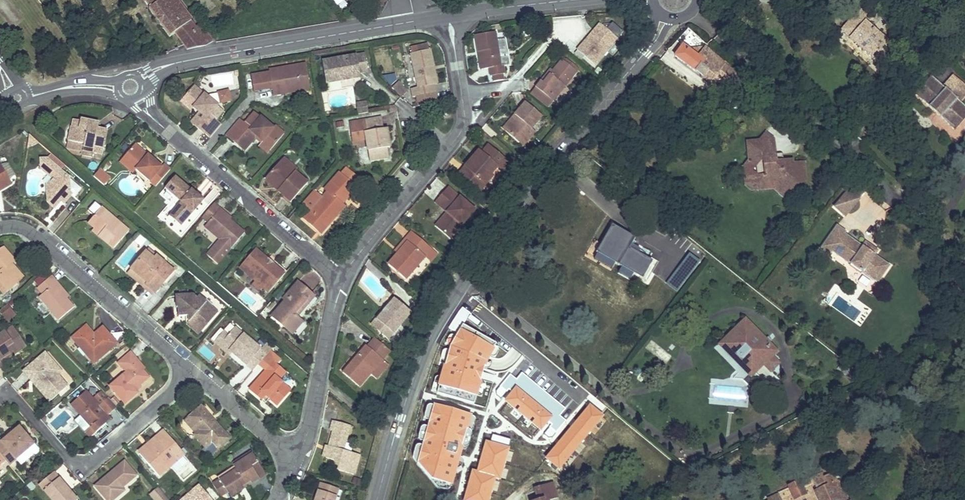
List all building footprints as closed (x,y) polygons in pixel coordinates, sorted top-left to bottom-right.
[(151,7),(149,9),(170,36),(175,33),(187,49),(207,45),(213,40),(200,24),(197,26),(177,0),(145,0),(151,7)] [(859,8),(840,30),(849,38),(872,59),(882,67),(901,45),(891,36),(887,40),(865,20),(869,16),(859,8)] [(614,40),(596,24),(591,30),(594,33),(585,43),(582,40),(572,50),(590,66),(614,40)] [(591,30),(582,40),(585,43),(594,33),(591,30)] [(492,33),(471,36),(474,54),(479,53),(481,71),(487,70),(488,78),(490,78),(501,76),(502,76),(501,67),(497,68),(492,33)] [(709,72),(712,75),(715,78),(725,65),(706,48),(699,58),(685,47),(677,57),(698,73),(699,73),(705,77),(709,72)] [(435,71),(431,53),(410,57),(417,91),(411,92),(413,101),(416,100),(418,110),(437,106),(435,96),(434,88),(430,72),(435,71)] [(365,54),(321,61),(325,84),(360,79),(359,74),(368,72),(365,54)] [(575,71),(560,58),(551,69),(541,81),(538,79),(533,85),(547,98),(553,92),(555,94),(575,71)] [(384,60),(386,74),(392,73),(390,59),(384,60)] [(304,63),(266,69),(267,72),(249,75),(252,92),(270,89),(271,96),(279,95),(278,91),(308,86),(304,63)] [(721,82),(731,71),(725,65),(715,78),(721,82)] [(548,67),(538,79),(541,81),(551,69),(548,67)] [(705,77),(711,82),(715,78),(712,75),(709,72),(705,77)] [(395,73),(384,77),(387,85),(398,82),(395,73)] [(914,94),(955,130),(964,119),(964,106),(960,101),(964,95),(964,85),(953,74),(942,86),(931,75),(914,94)] [(398,81),(392,88),(401,97),(408,90),(398,81)] [(224,112),(193,86),(183,99),(193,108),(199,113),(196,117),(201,122),(196,128),(210,140),(221,126),(216,121),(224,112)] [(308,86),(278,91),(279,95),(309,90),(308,86)] [(231,101),(229,91),(221,92),(222,99),(220,99),(221,103),(231,101)] [(193,108),(183,99),(180,102),(190,112),(193,108)] [(504,132),(511,138),(517,143),(523,136),(527,139),(533,131),(530,129),(539,117),(523,104),(514,115),(516,117),(504,132)] [(245,124),(239,119),(225,136),(237,146),(246,136),(251,141),(254,137),(261,143),(270,150),(283,133),(275,126),(273,129),(255,113),(245,124)] [(514,115),(502,130),(504,132),(516,117),(514,115)] [(201,122),(196,117),(191,123),(196,128),(201,122)] [(367,140),(370,161),(389,158),(387,149),(391,148),(387,129),(384,129),(382,118),(349,123),(352,138),(366,136),(367,140)] [(81,122),(72,121),(68,141),(84,144),(82,152),(81,156),(92,158),(93,152),(102,154),(108,131),(98,129),(98,123),(81,120),(81,122)] [(39,144),(29,135),(27,149),(39,144)] [(758,143),(746,144),(746,151),(750,153),(747,156),(748,163),(755,168),(757,186),(775,184),(776,189),(774,190),(778,193),(778,195),(786,200),(793,186),(805,185),(803,163),(791,164),(791,160),(781,161),(779,164),(777,164),(772,161),(772,158),(774,155),(772,141),(764,135),(758,143)] [(251,141),(246,136),(237,146),(244,151),(251,141)] [(517,143),(521,146),(527,139),(523,136),(517,143)] [(68,141),(66,149),(82,152),(84,144),(68,141)] [(270,150),(261,143),(258,147),(267,153),(270,150)] [(161,167),(135,144),(123,158),(136,169),(135,171),(155,188),(171,170),(164,164),(161,167)] [(506,163),(486,145),(480,153),(477,150),(459,173),(474,186),(479,180),(483,184),(488,177),(487,176),(495,166),(500,170),(506,163)] [(781,155),(774,155),(772,158),(772,161),(777,164),(779,164),(781,161),(781,155)] [(123,158),(120,163),(133,174),(135,171),(136,169),(123,158)] [(297,170),(284,158),(281,161),(294,172),(297,170)] [(40,160),(41,170),(52,179),(46,186),(48,205),(54,209),(62,200),(65,204),(71,196),(68,193),(70,190),(69,177),(47,159),(40,160)] [(281,161),(265,180),(291,202),(307,183),(294,172),(281,161)] [(11,185),(11,184),(17,181),(6,162),(1,165),(0,164),(0,192),(11,185)] [(755,168),(748,163),(742,170),(745,187),(752,193),(774,190),(776,189),(775,184),(757,186),(755,168)] [(339,175),(338,174),(324,190),(327,192),(304,219),(318,231),(329,219),(332,222),(344,208),(341,205),(356,189),(353,186),(358,179),(345,168),(339,175)] [(111,178),(100,169),(94,176),(105,185),(111,178)] [(180,201),(168,215),(180,226),(203,200),(176,176),(165,188),(180,201)] [(483,184),(479,180),(474,186),(478,189),(483,184)] [(437,197),(449,208),(445,213),(447,215),(436,228),(448,239),(473,210),(446,187),(437,197)] [(857,198),(847,189),(835,205),(845,214),(857,198)] [(437,197),(432,202),(445,213),(449,208),(437,197)] [(94,216),(88,223),(100,234),(98,237),(113,249),(129,232),(96,203),(89,211),(94,216)] [(217,264),(244,232),(226,217),(228,215),(214,203),(198,221),(219,239),(206,255),(217,264)] [(445,213),(433,226),(436,228),(447,215),(445,213)] [(332,222),(329,219),(318,231),(321,234),(332,222)] [(100,234),(88,223),(85,226),(98,237),(100,234)] [(846,230),(836,224),(819,248),(829,254),(832,249),(878,281),(889,263),(874,253),(863,245),(844,232),(846,230)] [(653,262),(630,248),(636,238),(614,225),(601,246),(598,251),(616,262),(643,278),(653,262)] [(431,247),(409,229),(402,237),(406,241),(396,251),(388,262),(405,277),(422,256),(431,247)] [(406,241),(402,237),(393,248),(396,251),(406,241)] [(877,249),(866,241),(863,245),(874,253),(877,249)] [(588,255),(611,269),(616,262),(598,251),(601,246),(596,242),(588,255)] [(158,256),(147,247),(143,252),(145,253),(154,260),(156,257),(158,256)] [(431,247),(422,256),(428,261),(436,251),(431,247)] [(6,292),(12,288),(13,270),(7,271),(5,268),(12,263),(14,261),(4,248),(0,250),(0,290),(6,292)] [(256,281),(258,278),(265,284),(263,286),(264,287),(270,292),(285,274),(256,249),(241,267),(256,280),(256,281)] [(173,272),(156,257),(154,260),(145,253),(132,268),(150,284),(148,287),(155,293),(173,272)] [(24,278),(12,263),(5,268),(7,271),(13,270),(12,288),(24,278)] [(150,284),(132,268),(127,274),(146,290),(148,287),(150,284)] [(58,284),(52,277),(37,288),(42,295),(40,297),(59,321),(74,308),(67,299),(56,285),(58,284)] [(251,284),(259,292),(264,287),(263,286),(265,284),(258,278),(256,281),(256,280),(251,284)] [(310,292),(296,280),(281,297),(283,299),(272,312),(284,322),(282,325),(291,332),(301,321),(295,315),(308,300),(305,297),(310,292)] [(69,297),(58,284),(56,285),(67,299),(69,297)] [(283,291),(280,289),(274,296),(276,299),(283,291)] [(193,295),(176,296),(176,308),(178,308),(179,318),(188,318),(189,323),(193,323),(202,330),(218,313),(199,297),(197,299),(193,295)] [(410,311),(393,296),(376,317),(386,326),(380,332),(387,337),(410,311)] [(16,315),(7,305),(0,311),(0,315),(8,323),(16,315)] [(284,322),(272,312),(270,314),(282,325),(284,322)] [(511,353),(519,345),(508,336),(502,343),(463,313),(451,329),(511,377),(519,367),(529,376),(534,371),(550,384),(554,379),(526,357),(522,362),(511,353)] [(386,326),(376,317),(370,323),(380,332),(386,326)] [(755,371),(776,350),(747,320),(725,341),(755,371)] [(197,336),(202,330),(193,323),(189,323),(186,325),(197,336)] [(7,335),(16,331),(13,327),(5,332),(7,335)] [(86,327),(72,339),(94,365),(116,345),(103,329),(94,336),(86,327)] [(261,349),(235,328),(229,335),(221,345),(231,353),(253,372),(267,355),(261,349)] [(10,354),(11,356),(26,346),(16,331),(7,335),(5,332),(0,335),(0,360),(10,354)] [(229,335),(225,332),(214,344),(228,357),(231,353),(221,345),(229,335)] [(364,342),(341,370),(358,385),(369,372),(381,358),(388,350),(374,337),(367,345),(364,342)] [(666,363),(671,355),(651,340),(646,348),(666,363)] [(722,344),(751,375),(755,371),(725,341),(722,344)] [(272,349),(265,344),(261,349),(267,355),(272,349)] [(433,365),(442,370),(453,352),(444,347),(433,365)] [(126,373),(109,387),(124,404),(137,394),(135,390),(149,379),(143,372),(137,365),(140,363),(132,353),(118,363),(126,373)] [(0,360),(0,362),(1,363),(11,356),(10,354),(0,360)] [(54,365),(45,354),(28,368),(37,379),(33,383),(48,402),(66,387),(58,376),(51,368),(54,365)] [(387,363),(381,358),(369,372),(375,377),(387,363)] [(137,365),(143,372),(145,369),(140,363),(137,365)] [(284,374),(273,364),(251,390),(263,400),(266,396),(269,399),(277,405),(289,391),(279,381),(284,374)] [(61,373),(54,365),(51,368),(58,376),(61,373)] [(37,379),(28,368),(24,372),(33,383),(37,379)] [(116,379),(123,374),(119,368),(112,374),(116,379)] [(106,425),(101,419),(105,415),(106,416),(116,408),(106,398),(97,405),(86,392),(71,405),(91,427),(85,433),(90,439),(106,425)] [(483,433),(500,413),(493,407),(477,426),(483,433)] [(588,424),(590,426),(593,427),(599,419),(601,421),(606,413),(598,407),(593,415),(594,416),(588,424)] [(227,439),(201,409),(190,419),(202,431),(198,434),(194,437),(203,447),(200,449),(206,456),(227,439)] [(202,431),(190,419),(187,422),(198,434),(202,431)] [(336,470),(353,475),(359,456),(342,451),(346,435),(348,436),(350,426),(332,421),(329,430),(332,431),(328,447),(325,458),(330,459),(337,468),(336,470)] [(18,427),(1,442),(0,440),(0,457),(5,462),(9,467),(34,445),(18,427)] [(184,456),(163,431),(156,437),(158,440),(140,455),(159,477),(184,456)] [(138,453),(140,455),(158,440),(156,437),(138,453)] [(254,457),(252,455),(243,461),(244,463),(254,457)] [(252,484),(265,475),(254,457),(244,463),(243,461),(234,467),(236,471),(238,474),(231,477),(229,475),(220,481),(221,484),(214,488),(220,498),(227,493),(230,498),(242,490),(241,487),(250,481),(252,484)] [(124,462),(95,487),(106,499),(114,499),(124,491),(122,488),(136,476),(124,462)] [(806,478),(801,481),(800,480),(789,485),(790,486),(778,492),(778,493),(768,499),(769,499),(792,499),(817,488),(823,499),(848,499),(838,480),(837,481),(832,472),(825,476),(822,471),(812,477),(811,475),(806,478)] [(58,479),(53,472),(49,476),(54,482),(58,479)] [(58,479),(54,482),(49,476),(38,485),(51,499),(76,499),(58,479)] [(339,490),(321,484),(318,490),(336,496),(339,490)] [(547,499),(556,497),(553,484),(536,489),(539,499),(547,499)] [(198,486),(181,499),(210,499),(198,486)] [(158,489),(150,496),(154,499),(167,499),(158,489)] [(318,490),(315,499),(335,499),(336,496),(318,490)]
